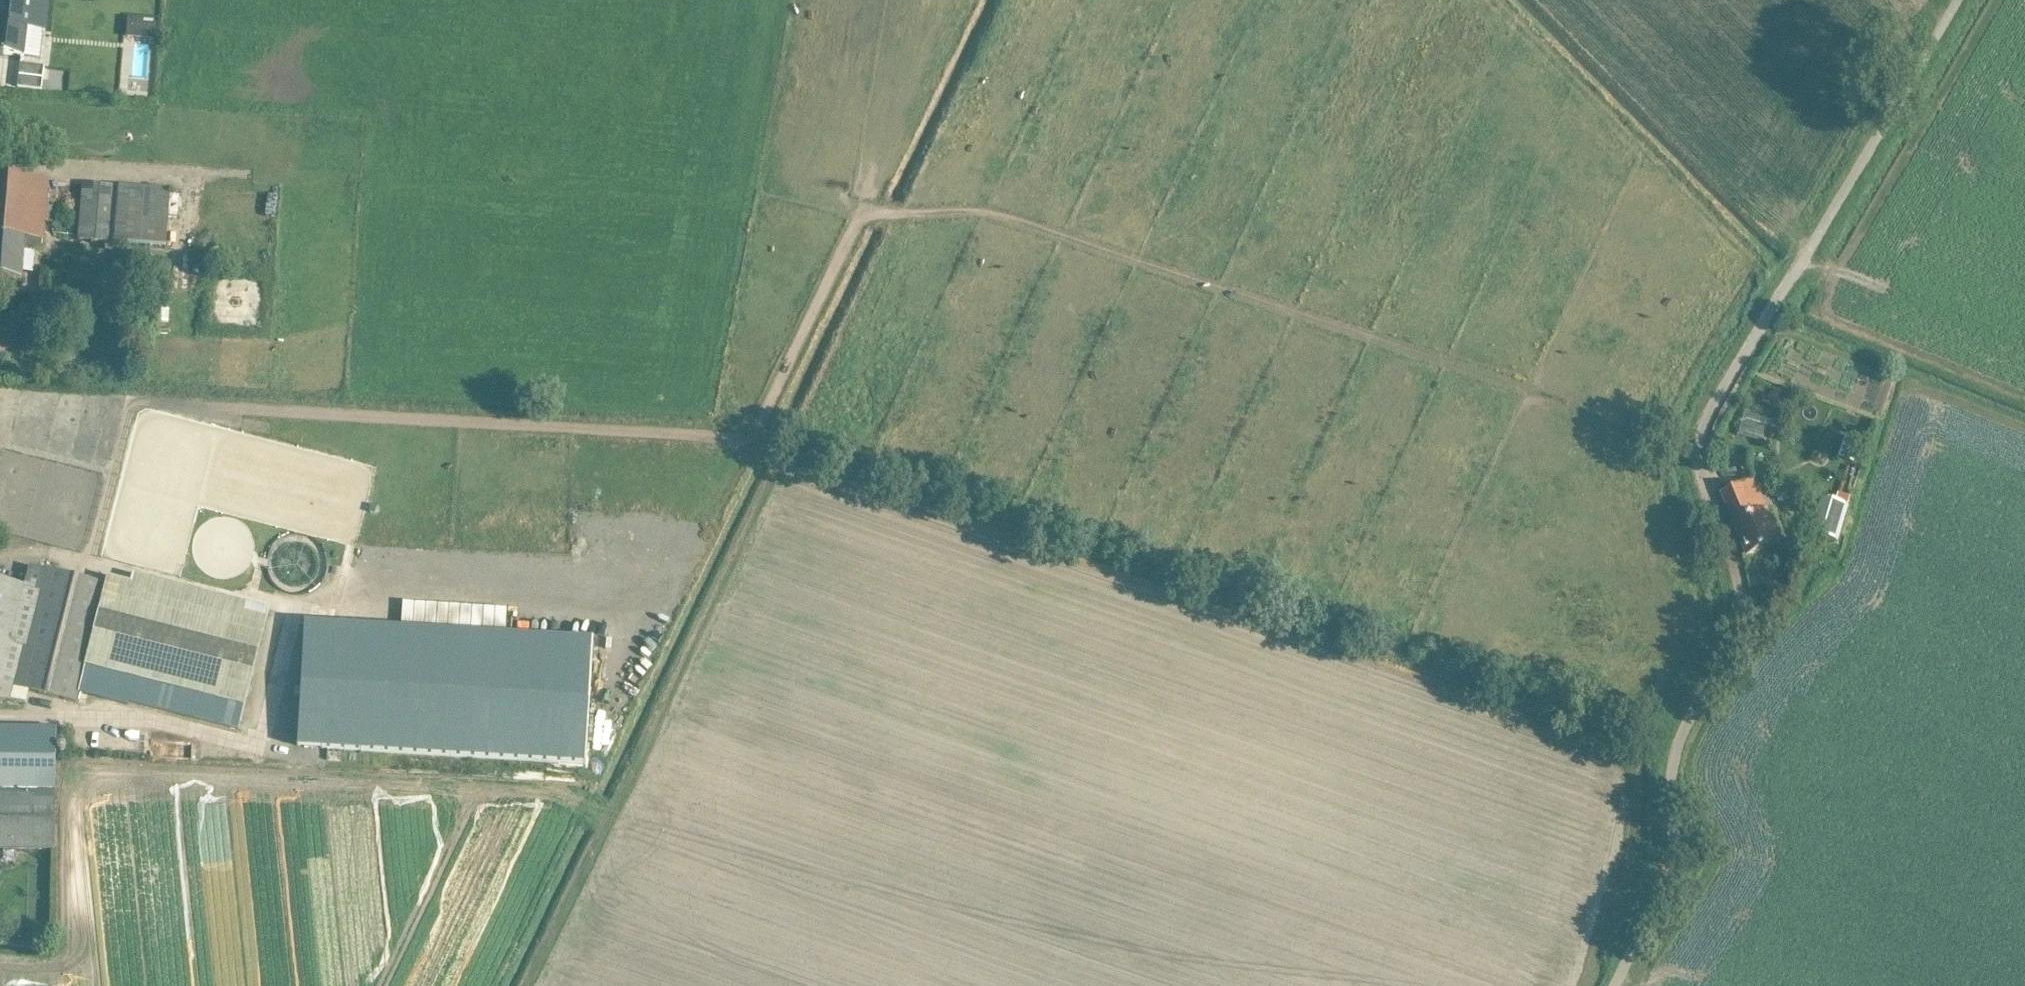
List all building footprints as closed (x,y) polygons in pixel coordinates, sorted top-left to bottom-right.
[(24,57),(27,29),(45,31),(49,0),(0,0),(0,55),(24,57)] [(141,40),(142,22),(129,21),(128,39),(141,40)] [(43,79),(44,68),(21,66),(20,76),(43,79)] [(20,76),(19,88),(42,91),(43,79),(20,76)] [(8,178),(0,177),(0,278),(21,280),(23,248),(42,250),(47,181),(8,178)] [(165,247),(169,191),(82,184),(78,240),(165,247)] [(271,195),(234,195),(234,224),(291,224),(291,206),(294,206),(294,185),(271,185),(271,195)] [(1756,483),(1755,480),(1722,494),(1735,523),(1733,524),(1748,557),(1766,549),(1781,543),(1756,483)] [(1837,543),(1847,506),(1822,499),(1812,537),(1837,543)] [(25,649),(15,687),(77,703),(86,667),(199,695),(245,707),(266,621),(267,618),(248,613),(245,612),(246,609),(247,604),(230,600),(176,586),(135,576),(133,584),(109,577),(107,586),(44,570),(25,649)] [(12,701),(15,687),(25,649),(9,645),(24,586),(0,580),(0,701),(12,701)] [(290,627),(284,705),(569,721),(575,645),(290,627)] [(0,728),(0,850),(54,851),(56,729),(0,728)]
